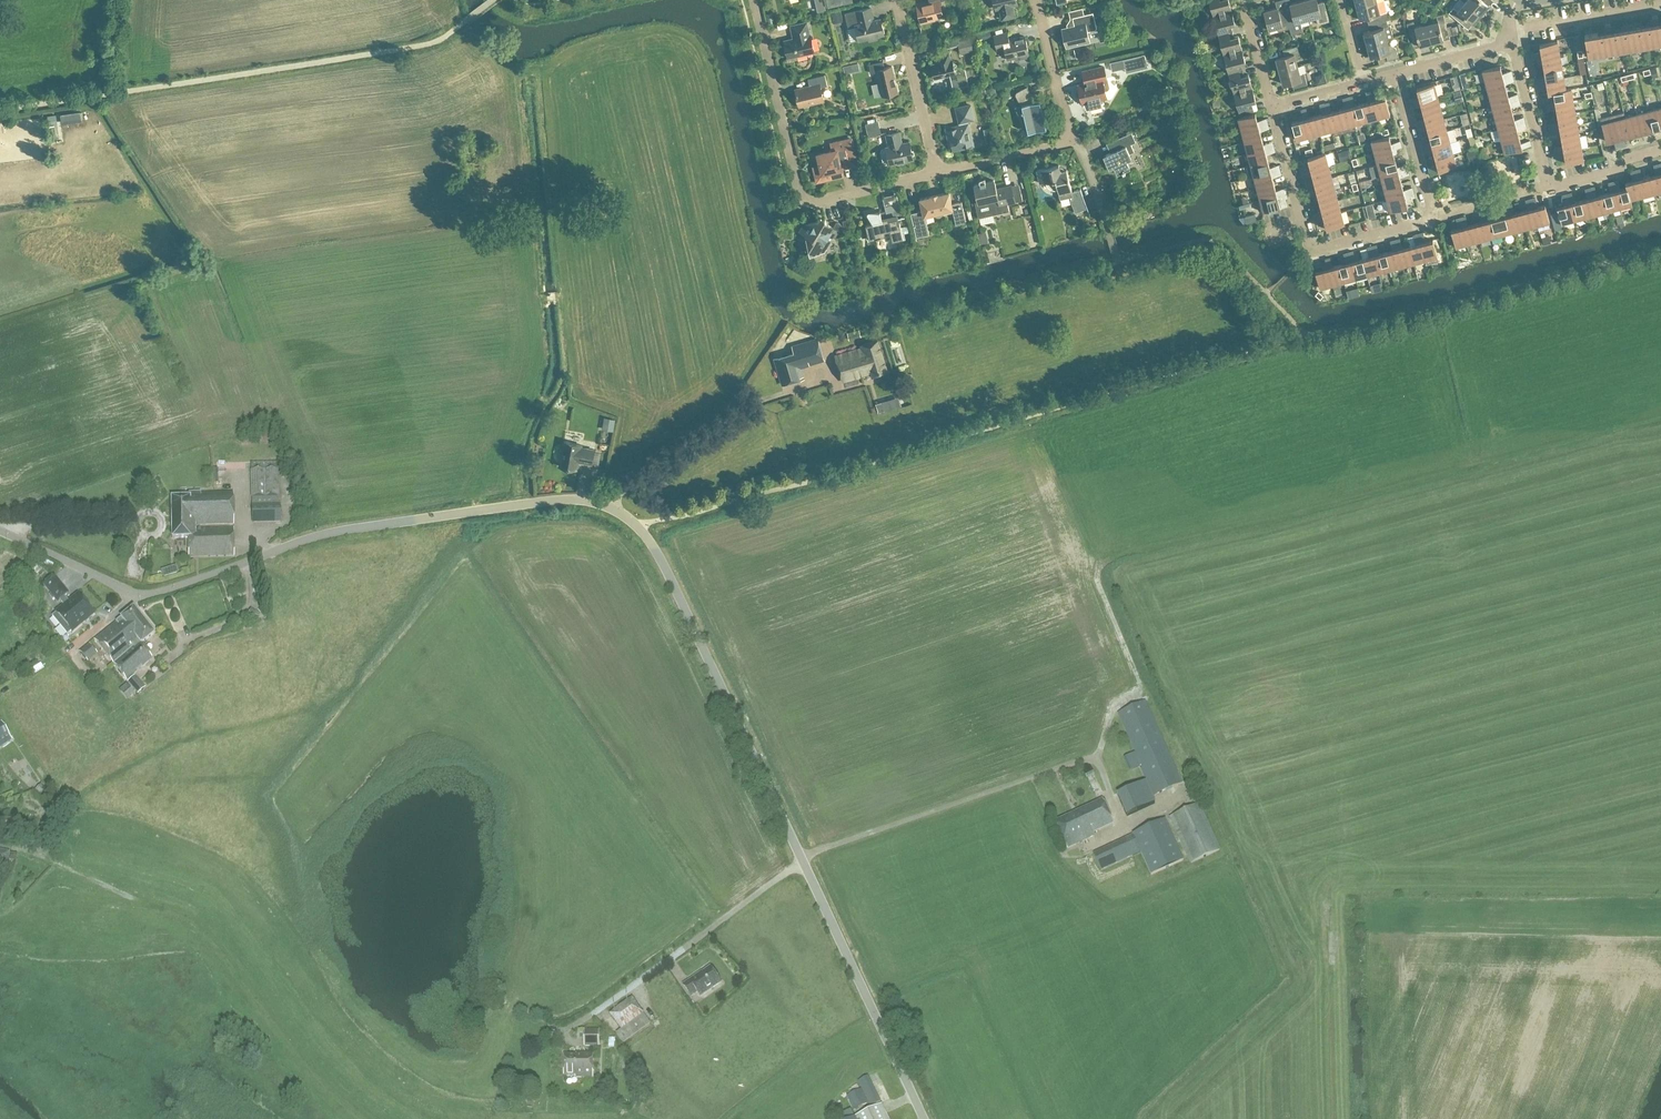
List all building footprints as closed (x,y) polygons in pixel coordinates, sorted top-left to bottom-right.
[(939,0),(940,0),(929,0),(929,1),(917,4),(921,22),(934,19),(934,18),(943,16),(939,0)] [(996,8),(1000,7),(1003,18),(1015,15),(1012,4),(1017,3),(1017,0),(994,0),(996,8)] [(1229,0),(1209,0),(1213,15),(1232,10),(1229,0)] [(1300,20),(1308,18),(1303,0),(1302,0),(1290,3),(1292,11),(1286,12),(1290,27),(1291,34),(1303,31),(1300,20)] [(1324,1),(1318,3),(1317,0),(1303,0),(1308,18),(1316,16),(1318,24),(1329,20),(1324,1)] [(1357,6),(1360,18),(1367,17),(1369,23),(1387,19),(1386,18),(1388,18),(1387,11),(1384,0),(1379,0),(1357,6)] [(1492,0),(1466,0),(1465,1),(1482,14),(1490,5),(1488,4),(1492,0)] [(1482,14),(1465,1),(1458,10),(1454,6),(1449,12),(1468,28),(1472,23),(1474,24),(1482,14)] [(1100,14),(1107,12),(1105,4),(1098,6),(1100,14)] [(884,33),(881,18),(874,20),(871,7),(845,13),(848,28),(856,26),(859,39),(869,37),(869,40),(877,38),(877,35),(884,33)] [(1290,27),(1286,12),(1285,10),(1279,12),(1278,7),(1264,10),(1269,28),(1277,26),(1279,30),(1290,27)] [(843,21),(841,9),(831,12),(833,23),(843,21)] [(1235,23),(1232,10),(1213,15),(1218,34),(1233,30),(1231,24),(1235,23)] [(1096,29),(1097,27),(1093,12),(1072,17),(1074,22),(1068,24),(1069,27),(1063,28),(1069,52),(1068,46),(1086,41),(1088,38),(1087,31),(1096,29)] [(1449,35),(1451,35),(1449,27),(1448,25),(1447,26),(1443,13),(1436,15),(1438,20),(1426,23),(1432,44),(1444,41),(1443,39),(1450,37),(1449,35)] [(1659,21),(1658,15),(1652,16),(1653,22),(1632,25),(1636,47),(1660,43),(1660,20),(1659,21)] [(1393,37),(1390,25),(1388,25),(1387,19),(1369,23),(1370,30),(1364,32),(1367,44),(1387,39),(1393,37)] [(1432,44),(1426,23),(1415,26),(1414,21),(1407,23),(1413,47),(1420,46),(1420,47),(1432,44)] [(814,51),(810,34),(807,22),(791,25),(794,38),(784,40),(788,57),(814,51)] [(1636,47),(1632,25),(1612,29),(1611,23),(1605,24),(1606,30),(1585,34),(1588,55),(1636,47)] [(1449,27),(1451,35),(1459,33),(1457,25),(1449,27)] [(976,33),(977,38),(991,35),(990,30),(987,31),(976,33)] [(1242,48),(1238,35),(1234,36),(1233,30),(1218,34),(1224,53),(1242,48)] [(1030,56),(1025,36),(1009,40),(1007,32),(994,35),(997,49),(1005,47),(1007,58),(1008,58),(1008,57),(1017,55),(1017,59),(1030,56)] [(974,50),(971,37),(957,40),(960,53),(974,50)] [(1395,47),(1392,44),(1390,44),(1389,45),(1387,39),(1367,44),(1370,57),(1377,55),(1379,62),(1399,56),(1397,49),(1396,48),(1395,47)] [(1560,53),(1558,41),(1540,44),(1541,51),(1532,53),(1533,58),(1538,57),(1560,53)] [(1298,66),(1296,58),(1300,56),(1297,45),(1283,49),(1285,55),(1276,57),(1280,70),(1298,66)] [(1245,62),(1242,48),(1224,53),(1228,68),(1229,73),(1243,69),(1241,63),(1245,62)] [(1147,50),(1139,58),(1147,66),(1155,58),(1147,50)] [(968,85),(965,70),(953,63),(952,59),(951,59),(949,52),(937,55),(939,62),(931,64),(935,78),(950,74),(953,88),(968,85)] [(1560,53),(1538,57),(1539,62),(1543,62),(1544,68),(1562,65),(1560,53)] [(1579,77),(1569,78),(1570,83),(1586,82),(1584,58),(1578,59),(1579,77)] [(1123,59),(1110,62),(1112,70),(1125,67),(1123,59)] [(898,92),(892,66),(885,67),(883,61),(869,64),(871,73),(877,71),(883,95),(898,92)] [(850,64),(843,65),(844,72),(851,71),(850,64)] [(1100,98),(1107,97),(1105,90),(1108,89),(1109,88),(1104,65),(1082,70),(1085,83),(1078,85),(1082,103),(1088,101),(1090,107),(1102,105),(1100,98)] [(1502,72),(1500,65),(1483,70),(1486,82),(1512,75),(1511,70),(1502,72)] [(1564,77),(1562,65),(1544,68),(1545,75),(1536,77),(1537,82),(1564,77)] [(1307,84),(1304,72),(1300,73),(1298,66),(1280,70),(1283,83),(1292,81),(1293,88),(1307,84)] [(1656,67),(1650,68),(1651,73),(1652,77),(1659,76),(1656,67)] [(1252,87),(1249,74),(1245,75),(1243,69),(1229,73),(1234,92),(1252,87)] [(1324,73),(1315,75),(1317,85),(1326,82),(1324,73)] [(824,100),(820,87),(827,85),(825,74),(808,78),(810,86),(796,89),(800,106),(824,100)] [(1507,89),(1505,82),(1514,80),(1512,75),(1486,82),(1489,93),(1507,89)] [(1566,88),(1564,77),(1537,82),(1538,86),(1547,85),(1548,92),(1550,92),(1553,91),(1566,89),(1566,88)] [(1438,95),(1434,83),(1417,87),(1419,95),(1410,97),(1411,102),(1438,95)] [(1047,127),(1040,100),(1035,101),(1027,86),(1020,90),(1019,91),(1018,92),(1017,93),(1017,94),(1017,95),(1017,96),(1017,97),(1018,98),(1021,105),(1015,106),(1026,127),(1027,126),(1028,132),(1036,130),(1047,127)] [(1256,100),(1252,87),(1234,92),(1239,111),(1253,108),(1252,102),(1256,100)] [(1550,92),(1552,104),(1574,100),(1571,87),(1566,88),(1566,89),(1553,91),(1550,92)] [(1519,98),(1517,93),(1508,96),(1507,89),(1489,93),(1492,105),(1519,98)] [(1372,96),(1371,91),(1366,92),(1368,101),(1362,103),(1366,120),(1378,117),(1372,96)] [(1378,117),(1390,114),(1385,96),(1378,98),(1377,95),(1372,96),(1378,117)] [(1441,106),(1438,95),(1411,102),(1412,107),(1421,105),(1423,111),(1441,106)] [(1540,103),(1548,101),(1547,95),(1539,96),(1540,103)] [(1366,120),(1362,103),(1355,104),(1352,96),(1348,97),(1355,124),(1366,120)] [(1345,107),(1338,109),(1345,132),(1356,129),(1355,124),(1348,97),(1343,98),(1345,107)] [(1513,112),(1511,105),(1520,103),(1519,98),(1492,105),(1495,117),(1513,112)] [(1557,115),(1576,112),(1574,100),(1552,104),(1546,105),(1547,110),(1556,108),(1557,115)] [(1345,132),(1338,109),(1332,111),(1329,102),(1324,103),(1332,130),(1333,135),(1345,132)] [(1332,130),(1324,103),(1320,105),(1322,113),(1315,115),(1320,133),(1332,130)] [(973,145),(967,120),(974,118),(971,104),(956,108),(960,125),(946,128),(951,149),(973,145)] [(1444,118),(1441,106),(1423,111),(1425,118),(1416,120),(1417,125),(1444,118)] [(1660,107),(1649,110),(1653,128),(1654,132),(1660,130),(1660,110),(1660,107)] [(1320,133),(1315,115),(1308,117),(1306,108),(1301,110),(1302,115),(1308,136),(1320,133)] [(1653,128),(1649,110),(1637,113),(1643,135),(1648,133),(1647,130),(1653,128)] [(1612,114),(1621,146),(1626,145),(1624,136),(1630,134),(1625,117),(1624,111),(1612,114)] [(1525,121),(1523,116),(1515,119),(1513,112),(1495,117),(1498,128),(1525,121)] [(1578,124),(1576,112),(1557,115),(1558,122),(1549,123),(1550,129),(1578,124)] [(1257,120),(1255,113),(1238,117),(1241,129),(1267,122),(1266,118),(1257,120)] [(1643,135),(1637,113),(1625,117),(1630,134),(1637,133),(1638,136),(1643,135)] [(1616,148),(1621,146),(1612,114),(1600,117),(1606,141),(1614,139),(1616,148)] [(1308,136),(1302,115),(1298,116),(1299,119),(1291,121),(1296,139),(1308,136)] [(1447,130),(1444,118),(1417,125),(1419,130),(1427,128),(1429,134),(1447,130)] [(881,133),(878,120),(865,123),(868,136),(881,133)] [(1519,135),(1517,128),(1526,126),(1525,121),(1498,128),(1501,140),(1519,135)] [(1262,136),(1260,130),(1269,127),(1267,122),(1241,129),(1245,141),(1262,136)] [(1580,136),(1578,124),(1550,129),(1551,133),(1560,132),(1561,139),(1580,136)] [(1450,141),(1447,130),(1429,134),(1431,141),(1422,143),(1424,148),(1450,141)] [(913,158),(909,141),(902,143),(899,131),(886,134),(889,146),(883,147),(880,151),(883,162),(887,165),(913,158)] [(1111,152),(1103,155),(1109,168),(1114,166),(1117,173),(1123,171),(1123,172),(1126,171),(1125,170),(1130,167),(1127,160),(1132,158),(1130,153),(1134,151),(1131,143),(1136,141),(1132,131),(1106,143),(1111,152)] [(1391,143),(1389,135),(1371,140),(1375,152),(1378,151),(1401,145),(1400,140),(1391,143)] [(1531,144),(1530,140),(1521,142),(1519,135),(1501,140),(1505,152),(1522,147),(1531,144)] [(852,136),(830,142),(832,151),(818,154),(821,166),(814,168),(817,181),(843,175),(841,169),(859,165),(852,136)] [(1264,143),(1262,136),(1245,141),(1248,153),(1274,146),(1272,141),(1264,143)] [(1582,147),(1580,136),(1561,139),(1563,145),(1554,147),(1555,152),(1582,147)] [(1453,153),(1450,141),(1424,148),(1425,153),(1434,151),(1435,158),(1453,153)] [(1335,142),(1323,145),(1325,151),(1336,148),(1335,142)] [(1401,146),(1401,145),(1378,151),(1375,152),(1378,164),(1396,159),(1394,152),(1398,151),(1397,147),(1401,146)] [(1268,160),(1266,153),(1275,151),(1274,146),(1248,153),(1251,164),(1268,160)] [(1584,160),(1582,147),(1555,152),(1555,157),(1564,155),(1566,163),(1584,160)] [(1475,148),(1466,150),(1469,158),(1470,158),(1477,156),(1475,148)] [(1348,149),(1341,151),(1343,160),(1351,158),(1348,149)] [(1329,164),(1326,152),(1308,157),(1310,164),(1301,167),(1302,171),(1329,164)] [(1456,165),(1453,153),(1435,158),(1437,164),(1428,167),(1430,172),(1438,169),(1439,170),(1456,165)] [(1372,178),(1381,175),(1407,168),(1406,163),(1397,166),(1396,159),(1378,164),(1369,166),(1372,178)] [(1280,169),(1279,164),(1270,166),(1268,160),(1251,164),(1254,176),(1280,169)] [(1072,191),(1067,169),(1062,170),(1060,169),(1059,164),(1037,170),(1040,182),(1046,181),(1046,182),(1046,183),(1047,184),(1048,186),(1049,186),(1050,187),(1051,188),(1052,188),(1054,189),(1056,189),(1057,189),(1058,188),(1060,199),(1070,196),(1071,199),(1070,200),(1075,212),(1087,207),(1080,189),(1072,191)] [(1332,176),(1329,164),(1302,171),(1304,176),(1312,174),(1314,181),(1332,176)] [(1658,164),(1654,165),(1656,174),(1649,175),(1654,193),(1660,191),(1660,173),(1658,164)] [(1402,182),(1400,175),(1409,173),(1407,168),(1381,175),(1384,187),(1402,182)] [(1274,183),(1272,176),(1281,174),(1280,169),(1254,176),(1257,188),(1274,183)] [(1654,193),(1649,175),(1642,177),(1640,169),(1635,170),(1642,196),(1654,193)] [(1642,196),(1635,170),(1630,171),(1633,180),(1625,182),(1627,187),(1630,199),(1631,199),(1642,196)] [(1462,177),(1460,177),(1458,171),(1445,176),(1451,194),(1461,191),(1460,186),(1464,184),(1462,177)] [(1335,188),(1332,176),(1314,181),(1316,188),(1307,190),(1308,195),(1314,193),(1335,188)] [(1022,199),(1021,193),(1014,195),(1011,185),(997,189),(994,179),(974,184),(976,193),(973,194),(975,203),(970,204),(972,215),(978,214),(977,210),(993,207),(994,212),(1009,209),(1007,203),(1022,199)] [(1627,187),(1620,189),(1618,180),(1613,181),(1620,207),(1632,204),(1631,199),(1630,199),(1627,187)] [(1620,207),(1613,181),(1608,183),(1611,191),(1604,193),(1608,210),(1620,207)] [(1414,192),(1412,187),(1404,189),(1402,182),(1384,187),(1387,199),(1414,192)] [(1286,192),(1285,187),(1276,190),(1274,183),(1257,188),(1260,199),(1286,192)] [(1608,210),(1604,193),(1597,195),(1595,186),(1590,188),(1597,213),(1608,210)] [(1338,199),(1335,188),(1314,193),(1315,198),(1318,197),(1320,204),(1338,199)] [(1597,213),(1590,188),(1585,189),(1587,198),(1581,199),(1585,217),(1597,213)] [(942,215),(942,214),(942,213),(942,211),(952,209),(956,224),(966,221),(962,201),(952,204),(949,191),(920,198),(923,210),(911,212),(916,236),(929,233),(925,215),(935,213),(935,214),(936,215),(937,216),(938,217),(939,217),(940,217),(941,216),(942,215)] [(1287,205),(1285,197),(1287,197),(1286,192),(1260,199),(1263,211),(1270,209),(1276,208),(1287,205)] [(1408,206),(1406,199),(1415,196),(1414,192),(1387,199),(1390,211),(1408,206)] [(1585,217),(1581,199),(1574,201),(1572,192),(1567,194),(1574,220),(1585,217)] [(1574,220),(1567,194),(1562,195),(1563,198),(1556,200),(1556,201),(1552,202),(1554,210),(1558,209),(1562,223),(1574,220)] [(1550,221),(1545,204),(1538,206),(1535,197),(1531,198),(1538,224),(1550,221)] [(1538,224),(1531,198),(1526,200),(1528,209),(1521,210),(1526,228),(1538,224)] [(1341,211),(1338,199),(1320,204),(1322,211),(1313,213),(1315,218),(1341,211)] [(903,237),(900,222),(898,223),(897,217),(902,216),(899,202),(885,205),(886,210),(881,211),(870,210),(869,210),(869,211),(868,211),(868,212),(868,213),(873,222),(866,224),(868,234),(869,238),(876,236),(877,238),(882,236),(882,235),(891,233),(893,240),(903,237)] [(1373,202),(1365,204),(1367,211),(1374,209),(1373,202)] [(1526,228),(1521,210),(1514,212),(1512,203),(1507,205),(1514,231),(1526,228)] [(1514,231),(1507,205),(1502,206),(1505,215),(1498,217),(1503,234),(1514,231)] [(1503,234),(1498,217),(1491,218),(1489,210),(1484,211),(1491,237),(1503,234)] [(1344,223),(1341,211),(1315,218),(1316,223),(1325,220),(1327,228),(1344,223)] [(1491,237),(1484,211),(1479,212),(1482,221),(1475,223),(1479,240),(1491,237)] [(1621,212),(1615,214),(1617,222),(1624,220),(1621,212)] [(1247,222),(1257,220),(1255,213),(1245,216),(1247,222)] [(1479,240),(1475,223),(1468,225),(1466,216),(1461,217),(1468,243),(1479,240)] [(1468,243),(1461,217),(1456,218),(1458,227),(1451,229),(1456,246),(1468,243)] [(804,224),(800,231),(807,235),(811,254),(824,251),(826,247),(836,232),(841,235),(844,230),(842,229),(841,227),(842,225),(836,221),(833,227),(826,222),(825,219),(804,224)] [(1364,230),(1362,223),(1353,225),(1355,233),(1364,230)] [(1437,256),(1433,239),(1425,241),(1423,232),(1419,233),(1425,259),(1437,256)] [(1425,259),(1419,233),(1413,235),(1416,243),(1409,245),(1414,262),(1425,259)] [(1414,262),(1409,245),(1402,247),(1400,238),(1395,240),(1402,265),(1414,262)] [(1402,265),(1395,240),(1390,241),(1393,250),(1386,251),(1390,269),(1402,265)] [(1390,269),(1386,251),(1379,253),(1377,244),(1372,246),(1379,272),(1390,269)] [(1379,272),(1372,246),(1367,247),(1370,256),(1362,258),(1367,275),(1379,272)] [(1367,275),(1362,258),(1356,259),(1353,251),(1348,252),(1355,278),(1367,275)] [(1355,278),(1348,252),(1344,253),(1346,262),(1339,264),(1344,281),(1355,278)] [(1344,281),(1339,264),(1333,266),(1330,257),(1325,258),(1327,264),(1332,284),(1344,281)] [(1332,284),(1327,264),(1315,267),(1320,287),(1332,284)] [(818,336),(791,344),(793,351),(773,357),(781,385),(805,378),(802,367),(825,360),(818,336)] [(887,371),(877,339),(859,342),(860,346),(835,354),(843,380),(872,372),(873,376),(887,371)] [(889,387),(887,379),(881,381),(883,389),(889,387)] [(899,396),(876,403),(879,412),(902,405),(899,396)] [(613,431),(616,418),(604,416),(602,429),(613,431)] [(592,463),(594,449),(581,447),(582,444),(564,441),(562,449),(560,450),(559,455),(561,457),(559,465),(577,469),(579,460),(583,461),(583,462),(592,463)] [(278,462),(251,462),(251,470),(278,469),(278,462)] [(251,470),(250,470),(251,498),(252,498),(252,504),(266,504),(278,504),(278,497),(279,497),(279,469),(278,469),(251,470)] [(234,555),(233,527),(195,528),(195,525),(233,524),(233,492),(188,493),(189,497),(170,497),(171,538),(188,538),(188,557),(234,555)] [(281,522),(280,504),(278,504),(252,504),(253,523),(281,522)] [(41,567),(52,571),(54,566),(44,562),(41,567)] [(28,571),(37,575),(41,567),(32,563),(28,571)] [(175,565),(161,570),(163,576),(177,572),(175,565)] [(43,584),(58,601),(59,600),(64,605),(68,601),(64,596),(68,593),(54,576),(43,584)] [(52,616),(67,634),(71,631),(72,631),(94,613),(77,594),(68,601),(64,605),(55,611),(56,612),(52,616)] [(135,635),(147,625),(133,607),(94,639),(113,663),(130,648),(124,641),(124,639),(133,632),(135,635)] [(257,619),(260,613),(253,610),(250,616),(257,619)] [(126,679),(153,657),(141,643),(154,633),(147,625),(135,635),(133,632),(124,639),(124,641),(130,648),(113,663),(126,679)] [(88,662),(98,653),(89,642),(79,651),(88,662)] [(35,666),(38,671),(47,667),(44,661),(35,666)] [(146,687),(135,674),(127,682),(129,684),(125,687),(128,691),(132,688),(138,694),(146,687)] [(1182,783),(1145,702),(1118,714),(1143,768),(1141,769),(1154,796),(1182,783)] [(11,740),(7,732),(0,737),(0,747),(11,740)] [(1155,803),(1145,782),(1116,795),(1126,816),(1155,803)] [(1094,830),(1113,822),(1103,800),(1056,821),(1069,849),(1096,836),(1094,833),(1095,833),(1094,830)] [(1169,817),(1190,863),(1221,849),(1200,803),(1169,817)] [(16,819),(0,818),(0,829),(15,830),(16,819)] [(1163,820),(1130,834),(1149,875),(1181,860),(1163,820)] [(1133,855),(1125,838),(1093,853),(1101,870),(1133,855)] [(6,866),(9,851),(0,850),(0,864),(6,866)] [(701,996),(721,982),(711,967),(699,976),(698,975),(684,984),(692,996),(698,992),(701,996)] [(621,1029),(616,1033),(623,1043),(651,1023),(644,1013),(633,997),(610,1013),(621,1029)] [(600,1029),(584,1028),(584,1046),(600,1046),(600,1029)] [(593,1078),(593,1054),(580,1054),(580,1055),(564,1055),(564,1076),(575,1076),(575,1078),(593,1078)] [(881,1102),(868,1075),(857,1080),(870,1107),(881,1102)] [(855,1116),(849,1118),(890,1118),(882,1103),(855,1116)] [(833,1118),(849,1118),(855,1116),(851,1109),(833,1118)]
